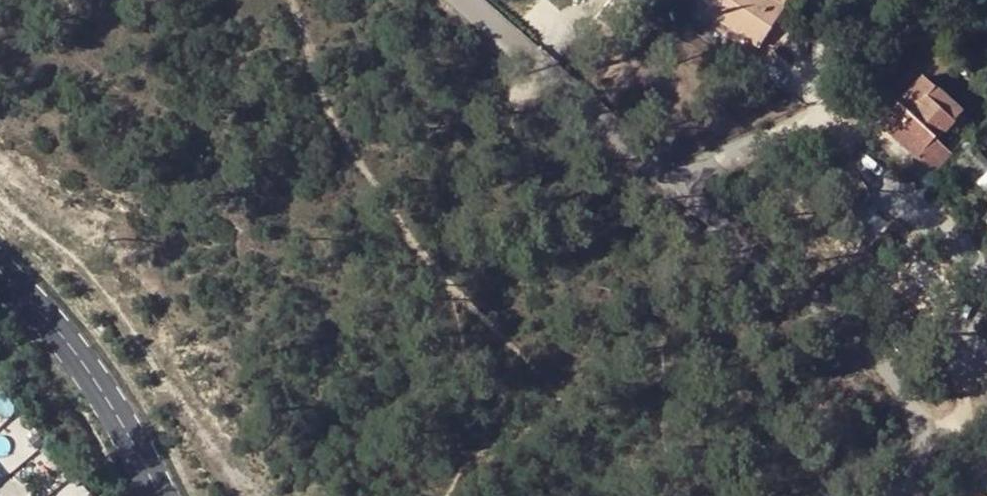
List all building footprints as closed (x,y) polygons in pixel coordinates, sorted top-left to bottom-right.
[(808,3),(803,0),(772,0),(770,3),(766,0),(733,0),(719,21),(762,49),(785,14),(796,21),(808,3)] [(927,98),(934,92),(924,82),(902,105),(913,114),(927,98)] [(934,92),(927,98),(954,123),(960,116),(934,92)] [(916,160),(935,142),(954,123),(927,98),(913,114),(902,105),(882,127),(916,160)] [(935,142),(916,160),(934,174),(950,157),(935,142)]
